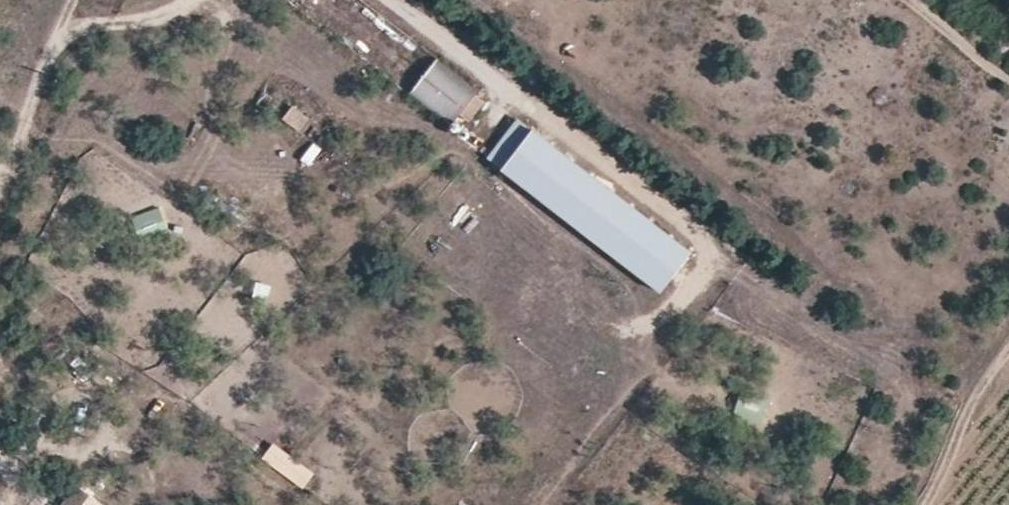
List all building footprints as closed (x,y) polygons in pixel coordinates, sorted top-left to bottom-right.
[(457,133),(485,96),(361,0),(285,0),(457,133)] [(308,118),(292,106),(282,119),(299,132),(308,118)] [(492,158),(663,289),(677,270),(688,253),(521,123),(492,158)] [(299,159),(308,168),(322,153),(313,144),(299,159)] [(137,237),(165,229),(159,208),(131,216),(137,237)] [(251,300),(266,304),(271,286),(255,282),(251,300)] [(304,490),(315,474),(272,444),(261,460),(304,490)]
